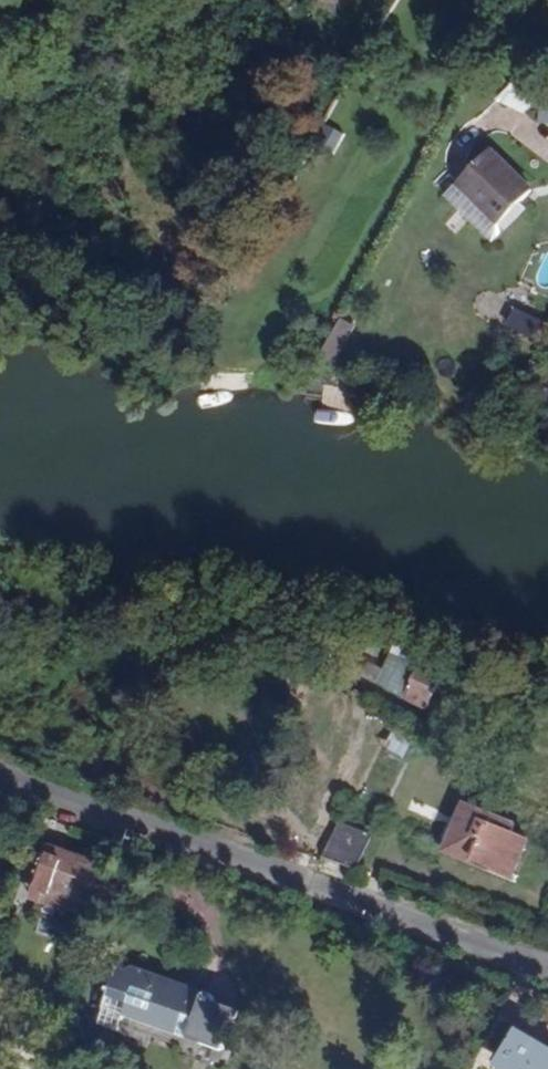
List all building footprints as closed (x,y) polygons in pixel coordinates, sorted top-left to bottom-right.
[(526,115),(536,95),(507,80),(496,99),(526,115)] [(457,182),(499,224),(532,191),(491,149),(457,182)] [(514,309),(506,324),(518,330),(525,315),(514,309)] [(533,338),(541,323),(525,315),(518,330),(533,338)] [(353,326),(342,320),(324,354),(335,359),(353,326)] [(406,678),(413,665),(392,654),(385,667),(406,678)] [(422,671),(441,682),(445,673),(427,662),(422,671)] [(407,698),(422,671),(419,670),(405,697),(407,698)] [(427,709),(441,682),(422,671),(407,698),(427,709)] [(384,747),(403,755),(411,737),(392,728),(384,747)] [(509,833),(512,825),(465,806),(445,854),(467,862),(468,858),(511,876),(527,841),(509,833)] [(355,870),(372,835),(339,824),(321,857),(355,870)] [(46,847),(33,887),(38,888),(35,897),(42,900),(40,905),(65,913),(70,898),(85,903),(97,864),(46,847)] [(35,897),(38,888),(33,887),(29,901),(40,905),(42,900),(35,897)] [(200,1000),(121,970),(107,1008),(186,1038),(200,1000)] [(186,1038),(107,1008),(101,1024),(143,1041),(146,1034),(183,1047),(186,1038)] [(516,1034),(497,1062),(507,1068),(508,1068),(547,1068),(547,1054),(516,1034)]
